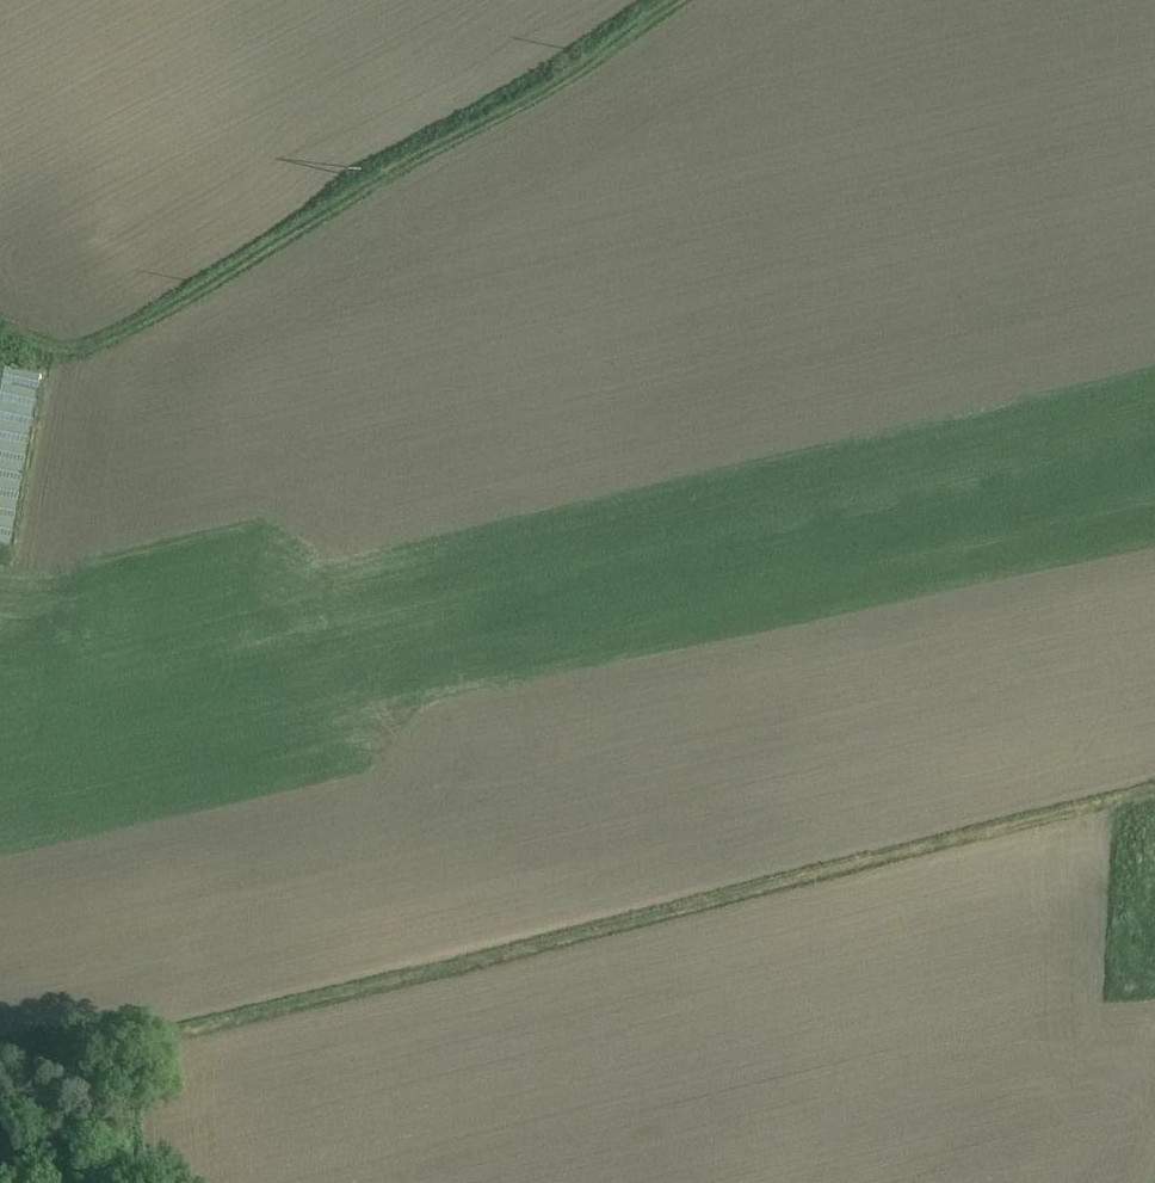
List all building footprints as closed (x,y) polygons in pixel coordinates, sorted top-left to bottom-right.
[(0,368),(0,543),(12,545),(42,375),(0,368)]
